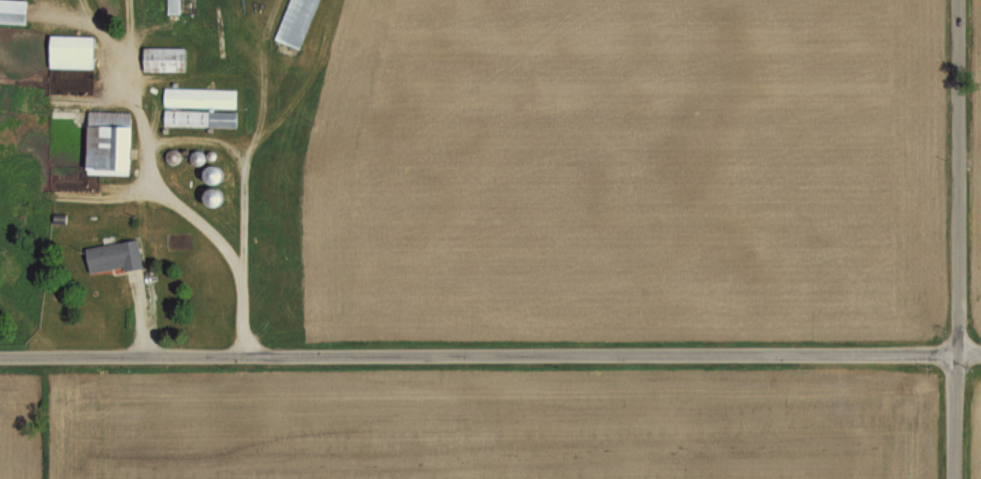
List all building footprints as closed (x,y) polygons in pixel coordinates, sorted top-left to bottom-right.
[(169,13),(183,13),(183,0),(169,0),(169,13)] [(275,37),(303,48),(322,0),(290,0),(275,37)] [(33,26),(0,23),(0,1),(35,4),(33,26)] [(51,38),(51,67),(93,67),(93,38),(51,38)] [(145,47),(144,70),(188,71),(188,48),(145,47)] [(166,88),(166,106),(241,108),(241,90),(166,88)] [(89,108),(89,170),(130,170),(130,108),(89,108)] [(167,113),(209,112),(209,125),(167,126),(167,113)] [(216,113),(239,114),(238,128),(215,127),(216,113)] [(163,159),(165,160),(168,161),(170,161),(172,160),(174,158),(175,156),(175,154),(175,152),(174,149),(172,148),(170,147),(168,146),(165,147),(163,148),(162,150),(161,153),(161,155),(162,157),(163,159)] [(190,155),(191,157),(193,158),(195,158),(197,158),(199,157),(200,156),(201,154),(201,152),(201,150),(200,148),(198,147),(196,146),(194,146),(193,147),(191,148),(190,149),(189,151),(189,153),(190,155)] [(210,155),(211,155),(211,154),(212,153),(212,151),(211,150),(210,149),(209,149),(208,148),(207,149),(206,149),(205,150),(204,151),(204,152),(204,154),(205,155),(206,155),(207,156),(208,156),(210,155)] [(202,177),(203,179),(206,181),(208,182),(211,182),(214,181),(216,179),(217,176),(218,173),(217,171),(215,168),(213,167),(211,166),(208,166),(206,166),(204,167),(202,169),(201,172),(201,174),(202,177)] [(201,197),(203,199),(205,200),(207,201),(210,201),(213,200),(214,198),(216,196),(216,193),(216,190),(215,188),(213,186),(210,185),(207,185),(205,186),(203,187),(201,189),(200,192),(200,194),(201,197)] [(212,190),(212,203),(224,203),(225,190),(212,190)] [(85,249),(90,275),(139,265),(134,240),(85,249)]
